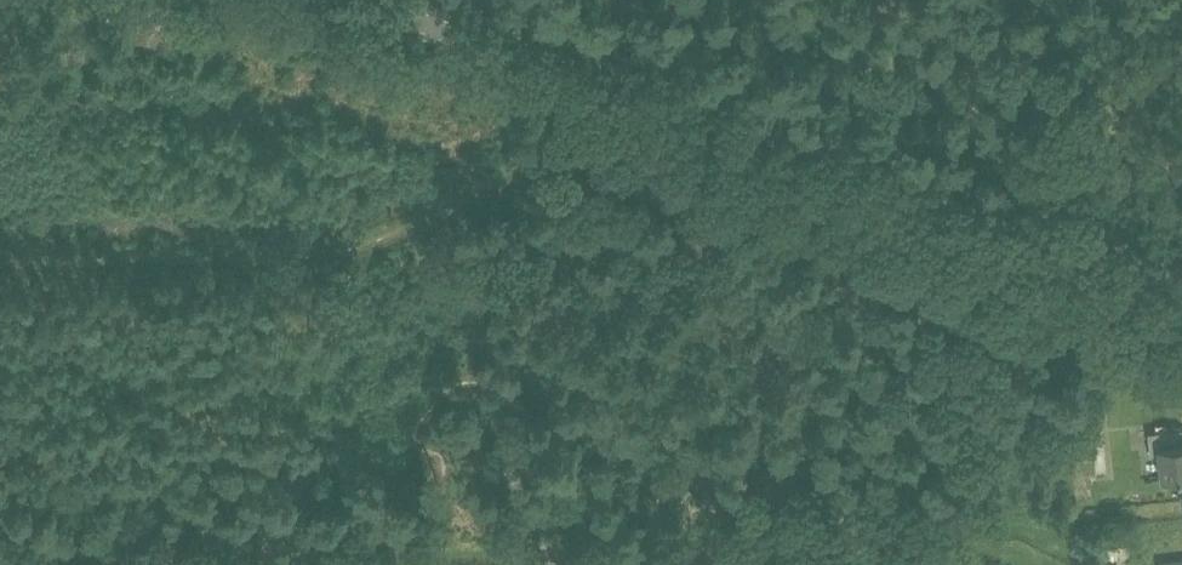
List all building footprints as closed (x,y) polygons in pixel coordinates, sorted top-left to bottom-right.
[(1181,476),(1181,432),(1181,429),(1147,434),(1150,454),(1158,453),(1162,478),(1181,476)]
